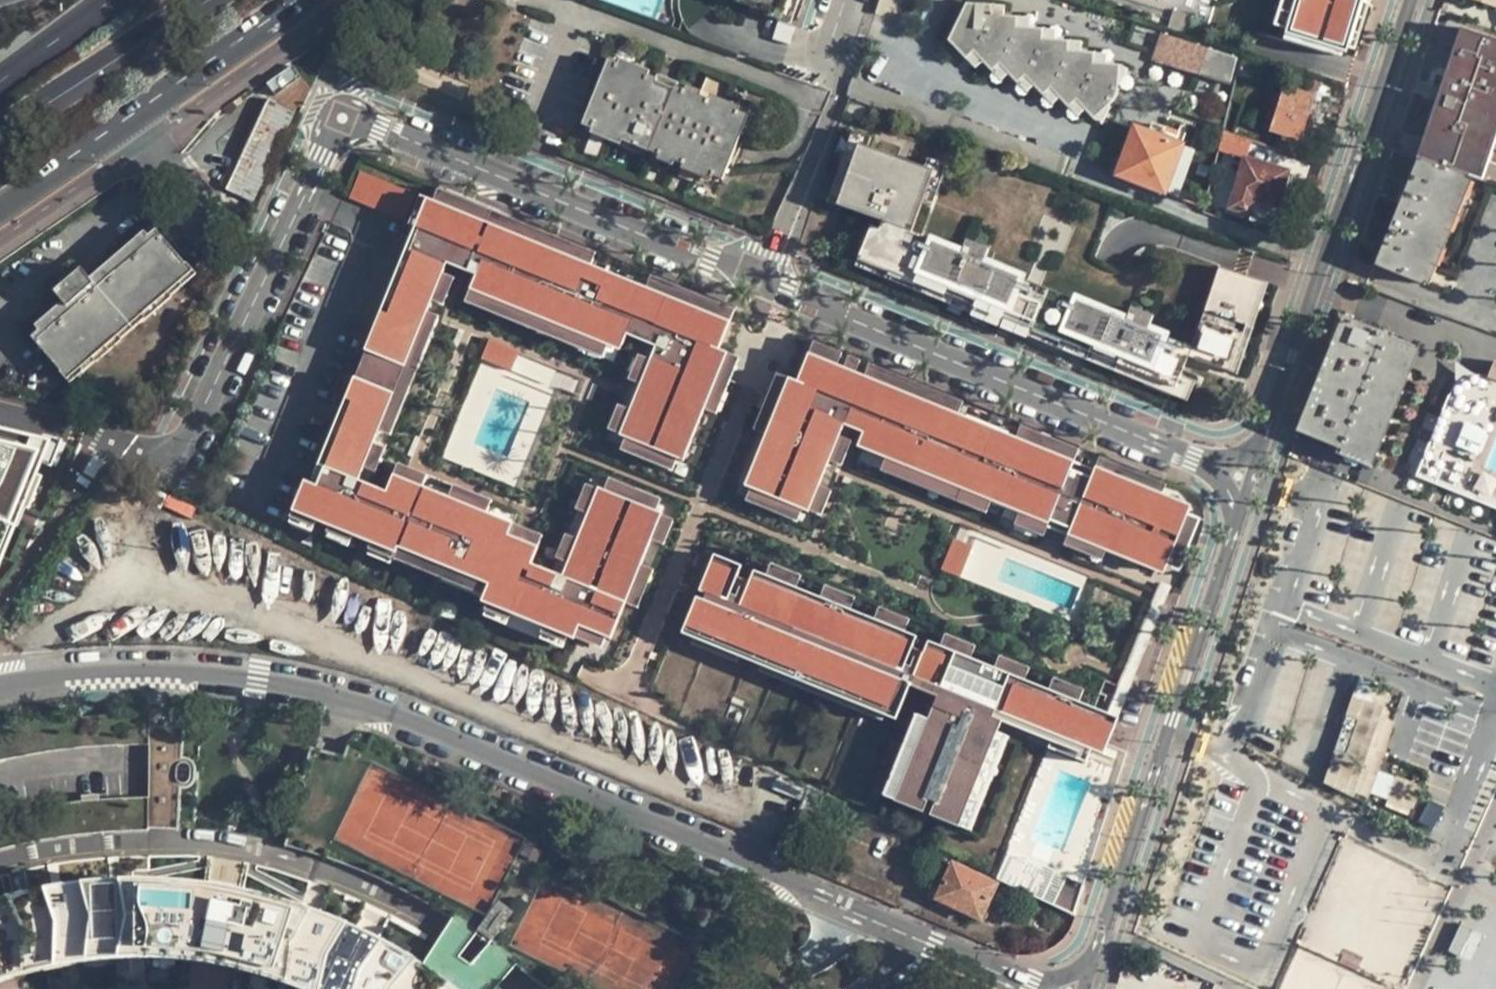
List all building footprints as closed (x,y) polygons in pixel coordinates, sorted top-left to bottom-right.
[(738,5),(765,13),(763,18),(792,27),(800,0),(740,0),(738,5)] [(1272,26),(1284,30),(1283,34),(1338,50),(1346,52),(1347,48),(1361,0),(1279,0),(1272,26)] [(1347,48),(1354,50),(1369,0),(1361,0),(1347,48)] [(992,6),(964,5),(947,42),(964,61),(971,54),(990,74),(997,67),(1007,77),(1016,86),(1025,78),(1034,88),(1043,97),(1050,91),(1058,100),(1068,109),(1075,103),(1093,122),(1115,101),(1120,90),(1120,65),(1094,65),(1094,55),(1082,54),(1069,54),(1070,42),(1043,41),(1043,29),(1018,29),(1018,17),(991,17),(992,6)] [(991,17),(1005,17),(1005,6),(992,6),(991,17)] [(1194,16),(1173,10),(1167,29),(1188,35),(1194,16)] [(1031,17),(1018,17),(1018,29),(1031,29),(1031,17)] [(777,24),(772,42),(788,47),(794,29),(777,24)] [(1455,36),(1381,259),(1422,279),(1466,177),(1484,180),(1495,145),(1495,38),(1458,24),(1455,36)] [(1057,30),(1043,29),(1043,41),(1057,41),(1057,30)] [(1237,58),(1162,33),(1153,60),(1230,86),(1237,58)] [(1336,57),(1338,50),(1283,34),(1281,40),(1336,57)] [(1082,42),(1070,42),(1069,54),(1082,54),(1082,42)] [(1330,55),(1322,53),(1321,58),(1329,61),(1330,55)] [(974,70),(981,64),(971,54),(964,61),(974,70)] [(1108,55),(1094,55),(1094,65),(1108,65),(1108,55)] [(647,79),(649,74),(620,63),(618,67),(616,72),(645,84),(647,79)] [(618,67),(608,64),(583,129),(593,132),(594,128),(623,139),(622,144),(632,148),(634,143),(651,150),(649,154),(660,159),(662,154),(675,159),(673,164),(684,168),(686,163),(713,174),(711,178),(722,183),(747,118),(736,114),(734,118),(707,108),(709,103),(698,99),(696,103),(683,98),(685,94),(674,90),(673,92),(655,85),(656,82),(647,79),(645,84),(616,72),(618,67)] [(999,84),(1007,77),(997,67),(990,74),(999,84)] [(1290,71),(1285,86),(1314,95),(1319,80),(1290,71)] [(1025,96),(1034,88),(1025,78),(1016,86),(1025,96)] [(1298,146),(1300,140),(1272,131),(1285,86),(1270,80),(1254,131),(1298,146)] [(674,90),(656,82),(655,85),(673,92),(674,90)] [(1285,86),(1272,131),(1300,140),(1314,95),(1285,86)] [(696,103),(698,99),(700,94),(687,89),(685,94),(683,98),(696,103)] [(1052,106),(1058,100),(1050,91),(1043,97),(1052,106)] [(738,109),(711,98),(707,108),(734,118),(736,114),(738,109)] [(252,202),(294,113),(271,101),(228,190),(252,202)] [(1075,103),(1068,109),(1077,119),(1084,113),(1075,103)] [(1108,174),(1164,194),(1181,147),(1188,128),(1182,126),(1178,137),(1162,132),(1164,127),(1152,123),(1149,132),(1134,127),(1124,157),(1115,154),(1108,174)] [(593,132),(591,137),(620,149),(622,144),(623,139),(594,128),(593,132)] [(1251,140),(1224,130),(1218,150),(1246,158),(1251,140)] [(827,203),(836,207),(858,146),(867,149),(871,140),(852,133),(827,203)] [(651,150),(634,143),(632,148),(649,154),(651,150)] [(922,205),(933,173),(923,169),(867,149),(858,146),(836,207),(882,223),(912,234),(922,205)] [(1181,147),(1164,194),(1177,198),(1194,152),(1181,147)] [(658,163),(671,169),(673,164),(675,159),(662,154),(660,159),(658,163)] [(1246,158),(1232,208),(1250,213),(1254,199),(1279,206),(1288,171),(1246,158)] [(927,160),(923,169),(933,173),(922,205),(931,208),(946,167),(927,160)] [(682,173),(709,183),(713,174),(686,163),(682,173)] [(416,193),(361,173),(351,198),(404,219),(416,193)] [(437,191),(432,203),(591,268),(596,255),(437,191)] [(727,356),(718,352),(730,324),(646,290),(591,268),(432,203),(420,198),(408,227),(414,229),(364,352),(365,353),(345,403),(351,405),(316,489),(308,486),(303,484),(291,515),(315,525),(330,530),(351,539),(370,547),(394,557),(397,551),(488,588),(483,600),(481,605),(573,643),(574,642),(579,630),(605,641),(610,643),(625,607),(640,569),(650,544),(661,517),(655,514),(604,493),(597,491),(597,492),(586,518),(577,542),(566,567),(561,581),(530,568),(537,550),(508,539),(513,528),(484,516),(447,501),(421,490),(392,479),(385,496),(357,484),(363,472),(372,447),(378,434),(426,315),(430,305),(442,277),(446,266),(466,274),(466,276),(474,279),(469,293),(607,349),(619,355),(626,338),(655,350),(619,438),(625,440),(677,461),(683,464),(705,411),(727,356)] [(1207,303),(1193,348),(1150,330),(1156,316),(1132,307),(1127,321),(985,262),(991,248),(967,238),(962,252),(929,239),(927,244),(910,237),(912,234),(882,223),(880,228),(1191,355),(1189,360),(1198,362),(1215,306),(1207,303)] [(880,228),(872,224),(859,256),(1178,387),(1183,374),(1189,360),(1191,355),(880,228)] [(157,230),(36,334),(69,376),(192,269),(157,230)] [(1178,387),(859,256),(856,265),(1187,400),(1196,380),(1183,374),(1178,387)] [(82,268),(55,290),(64,301),(91,279),(82,268)] [(1218,268),(1207,303),(1215,306),(1198,362),(1232,373),(1261,282),(1218,268)] [(442,277),(430,305),(442,309),(453,282),(442,277)] [(651,278),(646,290),(730,324),(735,312),(651,278)] [(1261,282),(1232,373),(1240,376),(1269,284),(1261,282)] [(607,349),(469,293),(464,306),(602,362),(607,349)] [(426,315),(378,434),(390,439),(438,320),(426,315)] [(1345,320),(1299,431),(1367,458),(1410,350),(1382,338),(1383,335),(1345,320)] [(488,339),(481,357),(511,370),(518,352),(488,339)] [(814,344),(809,356),(837,368),(842,355),(814,344)] [(1410,350),(1367,458),(1349,451),(1346,458),(1372,469),(1419,353),(1410,350)] [(740,361),(727,356),(705,411),(717,416),(740,361)] [(1136,563),(1165,574),(1167,569),(1189,517),(1191,510),(1096,471),(1092,480),(1072,472),(1074,464),(1016,441),(959,417),(865,379),(856,376),(844,371),(837,368),(809,356),(798,384),(789,381),(745,488),(751,490),(803,511),(809,514),(810,512),(820,488),(830,463),(840,438),(845,426),(864,434),(858,449),(934,480),(935,477),(993,500),(991,504),(1021,515),(1069,535),(1068,538),(1106,554),(1135,566),(1136,563)] [(637,357),(628,381),(640,386),(650,362),(637,357)] [(849,358),(844,371),(856,376),(861,363),(849,358)] [(870,367),(865,379),(959,417),(964,405),(870,367)] [(754,431),(766,436),(789,381),(776,376),(754,431)] [(1493,386),(1468,380),(1451,392),(1441,411),(1416,480),(1495,514),(1495,387),(1493,386)] [(308,486),(316,489),(351,405),(345,403),(341,412),(339,411),(308,486)] [(607,431),(620,436),(629,412),(617,407),(607,431)] [(1021,428),(1016,441),(1074,464),(1079,452),(1021,428)] [(42,443),(0,434),(0,540),(42,443)] [(840,438),(830,463),(843,468),(853,443),(840,438)] [(677,461),(625,440),(620,453),(672,474),(677,461)] [(372,447),(363,472),(374,476),(384,452),(372,447)] [(1101,458),(1096,471),(1162,498),(1168,485),(1101,458)] [(934,480),(887,461),(881,474),(986,516),(991,504),(993,500),(935,477),(934,480)] [(397,467),(392,479),(421,490),(426,479),(397,467)] [(609,481),(604,493),(655,514),(661,502),(609,481)] [(586,518),(597,492),(584,487),(574,513),(586,518)] [(820,488),(810,512),(822,517),(832,493),(820,488)] [(452,490),(447,501),(484,516),(489,505),(452,490)] [(803,511),(751,490),(746,503),(798,524),(803,511)] [(315,525),(291,515),(287,525),(311,535),(315,525)] [(1069,535),(1021,515),(1016,528),(1044,539),(1048,530),(1068,538),(1069,535)] [(1201,522),(1189,517),(1167,569),(1180,574),(1201,522)] [(661,518),(650,544),(663,549),(674,523),(661,518)] [(508,539),(537,550),(542,539),(513,528),(508,539)] [(351,539),(330,530),(325,541),(347,550),(351,539)] [(566,567),(577,542),(564,537),(554,562),(566,567)] [(1106,554),(1068,538),(1064,549),(1102,564),(1106,554)] [(955,541),(943,572),(960,579),(972,548),(955,541)] [(394,557),(370,547),(366,558),(390,568),(392,563),(483,600),(488,588),(397,551),(394,557)] [(1102,760),(1106,749),(1117,722),(1106,718),(1103,725),(1075,713),(1078,706),(1048,694),(1023,684),(993,672),(970,662),(939,650),(927,645),(922,657),(911,653),(916,641),(904,636),(873,623),(850,614),(819,601),(796,592),(765,579),(753,575),(748,587),(736,582),(741,570),(714,558),(684,631),(897,718),(908,691),(935,702),(927,722),(926,722),(893,804),(957,830),(1002,719),(1102,760)] [(765,579),(796,592),(801,580),(770,567),(765,579)] [(640,569),(625,607),(637,612),(653,574),(640,569)] [(1169,588),(1159,585),(1106,718),(1115,721),(1169,588)] [(819,601),(850,614),(855,602),(824,589),(819,601)] [(510,617),(486,607),(482,618),(506,628),(510,617)] [(873,623),(904,636),(909,624),(878,611),(873,623)] [(567,640),(543,630),(538,641),(563,651),(567,640)] [(605,641),(579,630),(574,642),(601,652),(605,641)] [(897,718),(684,631),(681,638),(693,643),(690,649),(736,668),(739,662),(760,670),(757,676),(880,726),(883,720),(894,725),(897,718)] [(939,650),(970,662),(975,650),(944,638),(939,650)] [(993,672),(1023,684),(1028,672),(998,660),(993,672)] [(1048,694),(1078,706),(1083,694),(1053,682),(1048,694)] [(1384,707),(1354,696),(1326,781),(1354,797),(1384,707)] [(1075,713),(1103,725),(1106,718),(1078,706),(1075,713)] [(880,799),(893,804),(926,722),(914,717),(880,799)] [(175,729),(149,728),(147,823),(174,823),(175,783),(175,760),(175,729)] [(995,737),(957,830),(970,835),(1008,742),(995,737)] [(175,760),(175,783),(185,783),(190,780),(191,765),(188,762),(175,760)] [(996,885),(951,863),(938,897),(980,916),(996,885)] [(1072,914),(1082,883),(1063,874),(1050,903),(1072,914)] [(74,988),(181,988),(453,988),(325,908),(177,880),(25,887),(0,898),(0,988),(70,988),(74,988)]
